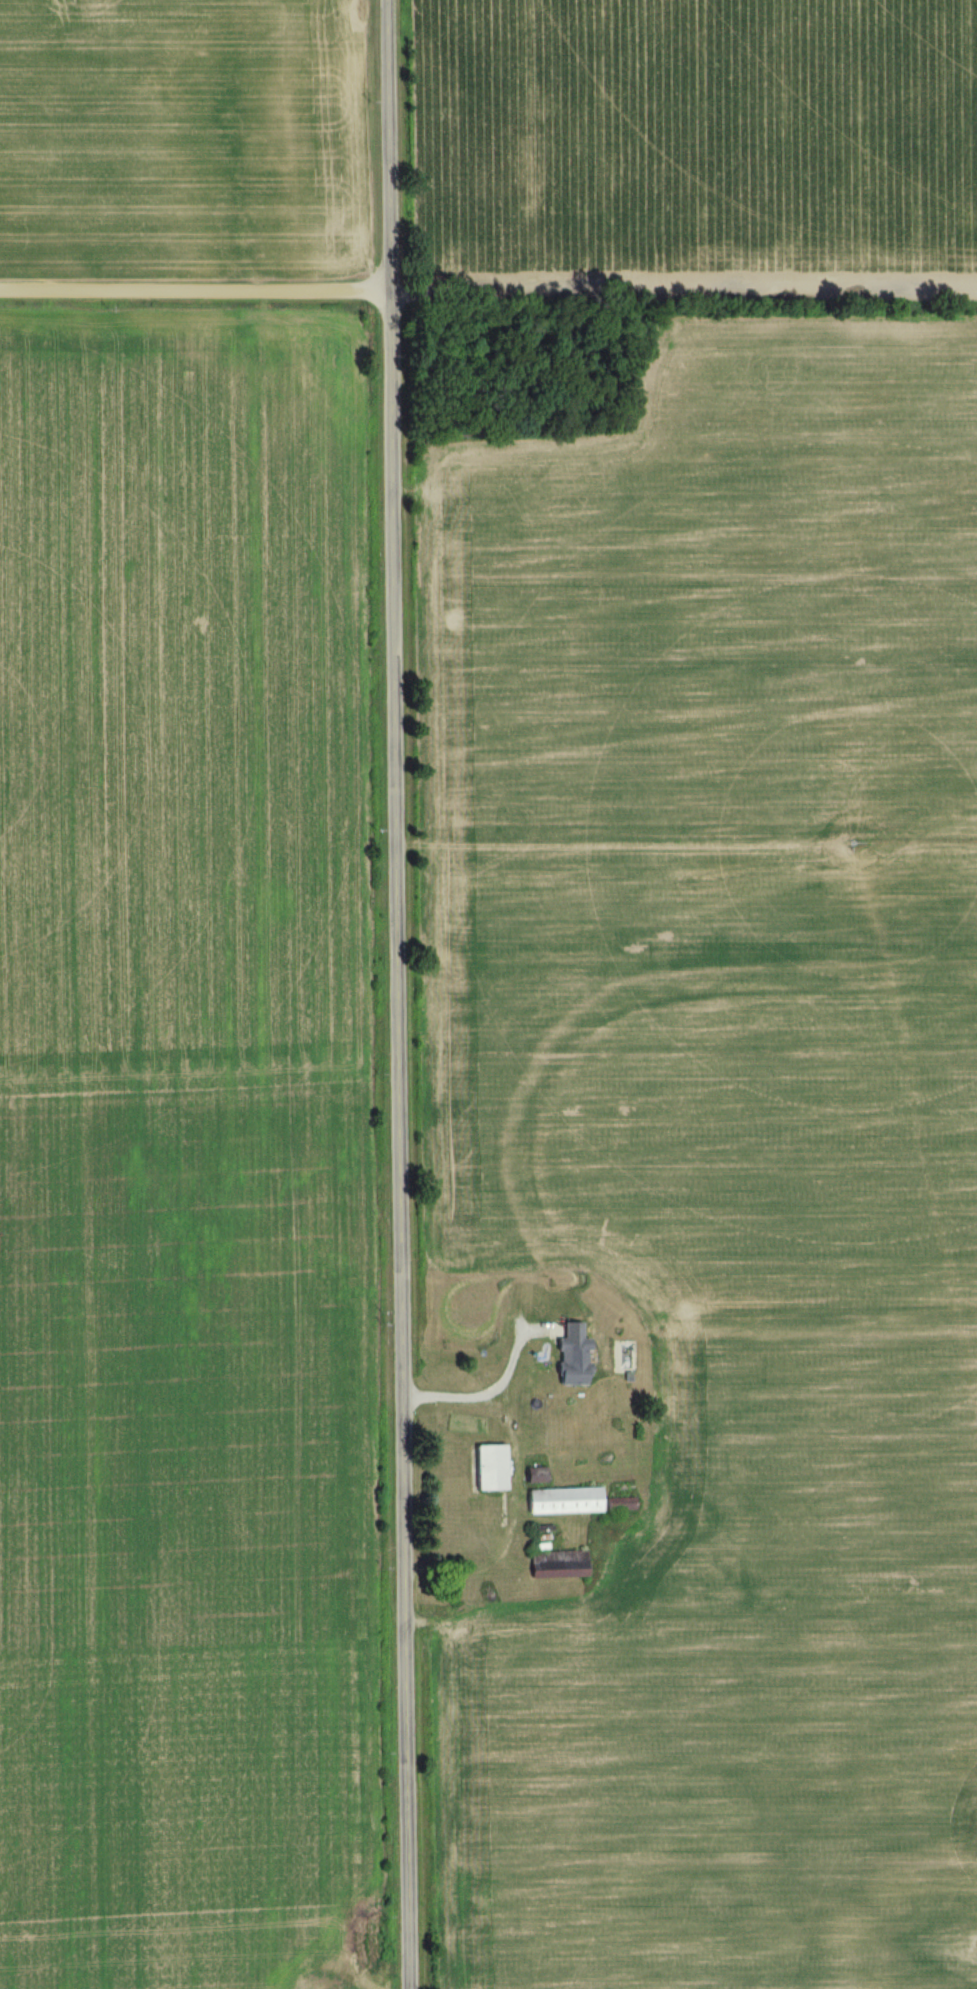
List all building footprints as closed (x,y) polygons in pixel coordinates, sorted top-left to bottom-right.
[(585,1339),(552,1339),(552,1386),(585,1386),(585,1339)] [(500,1447),(470,1447),(470,1491),(500,1491),(500,1447)] [(522,1491),(522,1515),(598,1513),(598,1490),(522,1491)] [(525,1553),(525,1579),(581,1579),(581,1553),(525,1553)]
